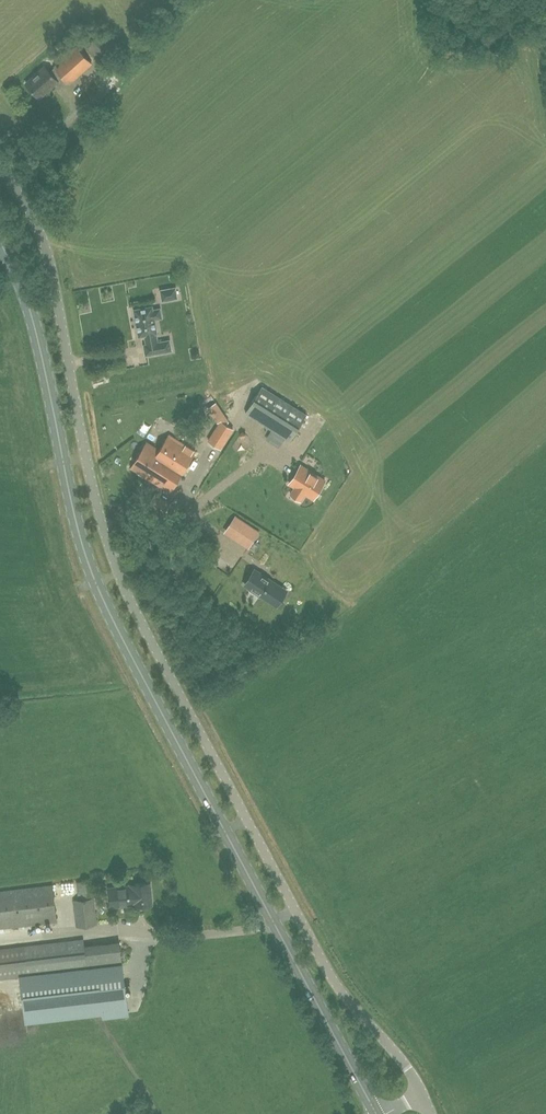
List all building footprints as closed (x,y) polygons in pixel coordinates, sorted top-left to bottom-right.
[(39,98),(58,81),(64,88),(69,84),(92,64),(76,47),(49,72),(44,66),(26,83),(39,98)] [(162,301),(167,300),(177,298),(175,287),(160,290),(162,301)] [(146,356),(171,351),(169,340),(157,343),(155,334),(157,334),(154,318),(162,316),(160,308),(153,310),(152,306),(134,310),(139,337),(146,336),(147,344),(144,345),(146,356)] [(246,413),(290,441),(306,415),(262,387),(246,413)] [(221,421),(208,441),(220,449),(233,429),(221,421)] [(170,493),(195,451),(169,435),(158,449),(147,442),(131,468),(170,493)] [(326,480),(301,466),(290,484),(296,488),(293,493),(302,499),(305,494),(314,499),(326,480)] [(153,498),(147,508),(162,517),(168,508),(153,498)] [(259,532),(235,516),(226,530),(233,535),(239,527),(255,537),(259,532)] [(298,569),(305,575),(312,566),(306,560),(298,569)] [(249,578),(245,584),(250,588),(249,589),(260,597),(261,595),(270,601),(279,586),(254,570),(250,576),(248,578),(249,578)] [(79,901),(73,901),(76,927),(97,925),(92,881),(76,883),(79,901)] [(110,908),(135,905),(135,906),(151,904),(149,883),(133,885),(133,886),(108,889),(110,908)] [(52,886),(0,892),(0,929),(57,922),(52,886)] [(101,1018),(128,1015),(119,942),(84,946),(83,940),(23,947),(0,950),(0,979),(18,977),(24,1024),(100,1015),(101,1018)]
